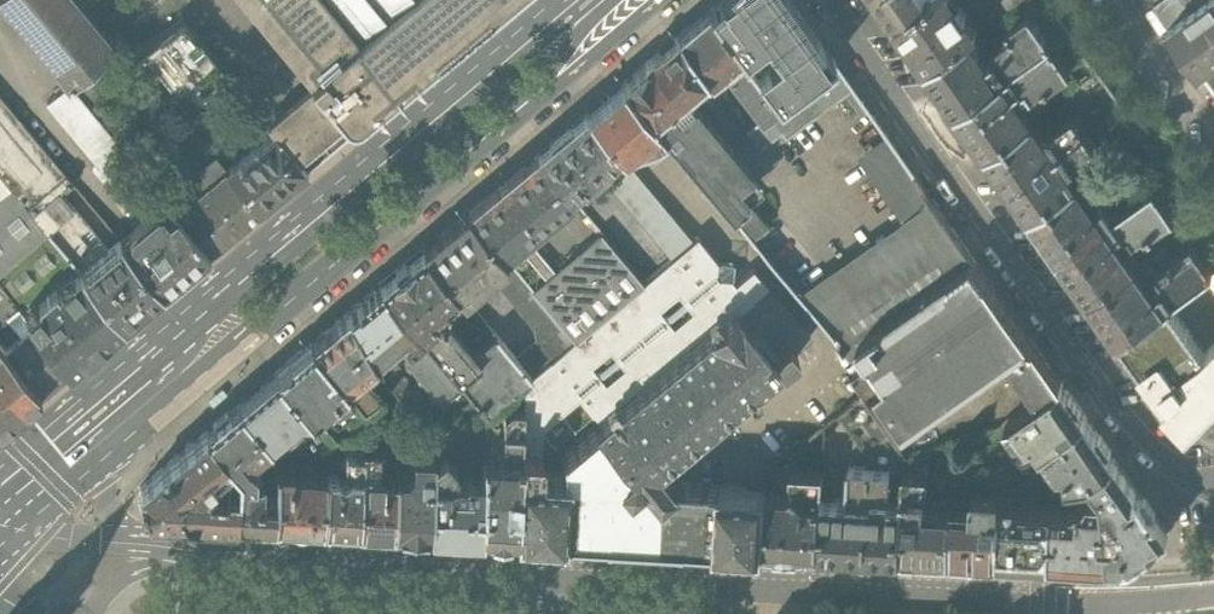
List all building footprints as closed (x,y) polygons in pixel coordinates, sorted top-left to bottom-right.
[(10,11),(1,0),(0,0),(0,19),(10,11)] [(81,0),(1,0),(10,11),(72,81),(74,84),(120,45),(81,0)] [(267,32),(313,86),(290,105),(267,124),(274,132),(306,171),(329,151),(509,0),(241,0),(267,32)] [(708,9),(742,54),(765,40),(778,58),(757,74),(778,101),(833,59),(791,0),(719,0),(708,9)] [(896,22),(897,21),(926,0),(880,0),(896,22)] [(897,21),(928,64),(971,34),(978,29),(957,0),(926,0),(897,21)] [(1169,25),(1204,0),(1161,0),(1154,5),(1169,25)] [(1200,68),(1213,58),(1213,0),(1204,0),(1169,25),(1200,68)] [(757,74),(742,54),(708,9),(678,35),(706,72),(709,78),(724,68),(760,115),(778,101),(757,74)] [(927,65),(957,108),(1052,41),(1031,12),(1008,28),(1013,35),(1000,44),(999,52),(986,61),(984,58),(984,53),(971,34),(928,64),(927,65)] [(144,53),(181,99),(221,68),(183,21),(144,53)] [(678,35),(623,81),(652,116),(684,90),(706,72),(678,35)] [(1072,69),(1052,41),(957,108),(987,150),(1033,117),(1013,89),(1020,85),(1024,89),(1028,87),(1033,94),(1047,83),(1048,85),(1072,69)] [(1213,87),(1213,58),(1200,68),(1213,87)] [(865,104),(833,59),(778,101),(760,115),(747,128),(760,143),(780,127),(785,134),(844,90),(857,109),(865,104)] [(72,81),(48,103),(112,178),(137,156),(74,84),(72,81)] [(593,106),(586,112),(619,152),(622,156),(630,151),(637,146),(652,163),(675,143),(652,116),(623,81),(593,106)] [(753,166),(684,90),(652,116),(675,143),(727,207),(749,190),(739,178),(753,166)] [(0,94),(0,173),(15,191),(28,205),(67,172),(0,94)] [(586,112),(536,154),(569,194),(619,152),(586,112)] [(1046,134),(1033,117),(987,150),(1031,212),(1077,179),(1068,166),(1097,146),(1075,113),(1046,134)] [(274,132),(228,171),(260,210),(306,171),(274,132)] [(929,195),(884,132),(854,153),(899,216),(803,285),(848,342),(859,334),(974,258),(929,195)] [(572,196),(569,194),(536,154),(468,212),(502,248),(572,196)] [(260,210),(228,171),(217,158),(194,177),(205,190),(177,213),(209,252),(260,210)] [(693,236),(632,166),(610,184),(672,254),(693,236)] [(75,182),(67,172),(28,205),(50,232),(77,210),(63,192),(75,182)] [(15,191),(0,173),(0,203),(15,191)] [(1097,206),(1077,179),(1031,212),(1060,253),(1115,214),(1105,200),(1097,206)] [(1122,229),(1126,234),(1131,231),(1136,238),(1151,227),(1153,230),(1175,214),(1154,186),(1115,214),(1060,253),(1090,295),(1136,262),(1116,234),(1122,229)] [(769,215),(749,190),(727,207),(750,229),(769,215)] [(15,191),(0,203),(0,283),(29,320),(81,271),(50,232),(28,205),(15,191)] [(161,208),(121,242),(163,292),(209,252),(177,213),(174,209),(167,216),(161,208)] [(468,212),(423,249),(455,283),(461,290),(484,270),(505,252),(502,248),(468,212)] [(599,227),(532,284),(576,337),(644,279),(599,227)] [(672,254),(644,279),(576,337),(530,377),(525,382),(523,409),(522,436),(539,437),(539,429),(578,398),(597,422),(766,284),(752,268),(735,283),(696,233),(693,236),(672,254)] [(119,240),(81,271),(125,323),(163,292),(121,242),(119,240)] [(1136,262),(1090,295),(1120,338),(1170,302),(1209,274),(1213,270),(1213,269),(1193,241),(1171,258),(1173,260),(1158,271),(1162,277),(1158,280),(1162,285),(1156,290),(1136,262)] [(431,303),(455,283),(423,249),(380,285),(412,319),(460,376),(489,410),(525,382),(530,377),(517,354),(493,326),(472,344),(439,305),(436,308),(431,303)] [(540,335),(517,354),(530,377),(576,337),(532,284),(505,252),(484,270),(540,335)] [(1012,355),(1039,397),(1061,381),(974,258),(859,334),(889,378),(879,389),(906,431),(1012,355)] [(81,271),(29,320),(70,370),(125,323),(81,271)] [(0,283),(0,345),(1,346),(29,320),(0,283)] [(633,468),(619,479),(627,491),(640,481),(656,497),(670,483),(656,468),(811,336),(766,284),(597,422),(633,468)] [(460,376),(412,319),(380,285),(348,313),(376,358),(398,340),(442,391),(460,376)] [(1206,351),(1170,302),(1120,338),(1163,403),(1163,407),(1181,424),(1213,390),(1213,343),(1206,351)] [(348,313),(311,344),(344,382),(376,358),(348,313)] [(29,320),(1,346),(41,395),(70,370),(29,320)] [(310,412),(344,382),(311,344),(277,373),(306,408),(310,412)] [(1,429),(41,395),(1,346),(0,345),(0,428),(1,429)] [(277,373),(240,404),(271,441),(283,428),(287,432),(299,422),(295,418),(306,408),(277,373)] [(1086,416),(1061,381),(1039,397),(1006,421),(1018,439),(1025,435),(1028,440),(1034,437),(1043,447),(1086,416)] [(240,404),(206,432),(225,454),(238,470),(237,490),(236,520),(275,522),(276,496),(262,496),(264,477),(256,477),(256,467),(250,461),(271,441),(240,404)] [(484,459),(484,476),(481,533),(517,534),(522,436),(523,409),(512,409),(504,415),(502,453),(496,459),(484,459)] [(1068,481),(1092,478),(1116,459),(1086,416),(1043,447),(1059,472),(1065,468),(1068,481)] [(564,477),(619,479),(633,468),(597,422),(564,451),(564,469),(564,477)] [(149,516),(236,520),(237,490),(217,489),(211,489),(199,475),(225,454),(206,432),(140,489),(149,516)] [(365,432),(364,451),(360,527),(393,528),(396,477),(387,476),(381,470),(383,433),(365,432)] [(770,488),(670,483),(656,497),(640,481),(627,491),(619,479),(564,477),(564,469),(538,467),(539,437),(522,436),(517,534),(561,536),(716,544),(766,547),(770,491),(770,488)] [(336,474),(326,473),(323,525),(360,527),(364,451),(345,450),(344,468),(348,473),(340,480),(336,474)] [(443,451),(434,459),(430,530),(481,533),(484,476),(466,475),(465,478),(455,477),(456,467),(443,451)] [(393,528),(430,530),(434,459),(432,455),(414,455),(413,467),(405,473),(396,472),(396,477),(393,528)] [(1102,490),(1103,497),(1110,564),(1124,564),(1165,535),(1166,529),(1116,459),(1092,478),(1102,490)] [(819,549),(901,553),(903,502),(889,501),(891,468),(850,466),(848,499),(822,497),(819,549)] [(278,469),(276,496),(275,522),(323,525),(326,473),(291,472),(291,470),(278,469)] [(792,493),(770,491),(766,547),(819,549),(822,497),(824,470),(794,469),(792,493)] [(901,553),(949,556),(952,508),(952,502),(927,501),(928,472),(905,471),(903,502),(901,553)] [(949,556),(998,558),(1001,500),(1001,492),(973,491),(972,509),(952,508),(949,556)] [(1049,561),(1110,564),(1103,497),(1052,507),(1049,561)] [(998,558),(1049,561),(1052,507),(1001,500),(998,558)]
